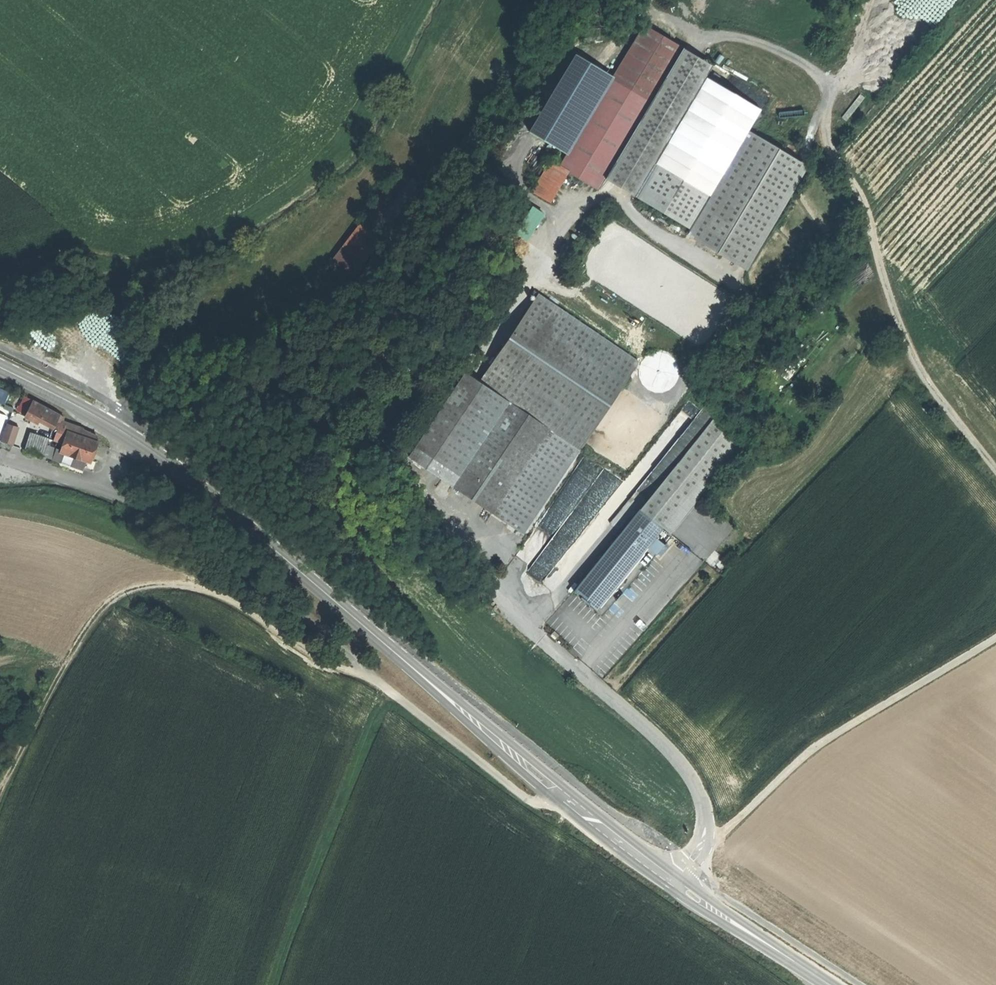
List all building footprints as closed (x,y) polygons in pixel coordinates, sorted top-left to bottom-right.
[(560,167),(596,188),(681,48),(645,26),(560,167)] [(711,69),(682,51),(605,179),(690,230),(687,235),(746,270),(808,166),(749,131),(709,196),(655,164),(706,79),(705,78),(711,69)] [(707,78),(706,79),(655,164),(709,196),(749,131),(761,110),(707,78)] [(569,173),(550,161),(532,192),(551,204),(569,173)] [(383,237),(361,220),(341,246),(363,263),(383,237)] [(638,362),(538,294),(479,381),(509,402),(574,446),(580,450),(638,362)] [(394,338),(389,333),(378,346),(384,351),(394,338)] [(452,486),(509,403),(464,373),(409,456),(452,486)] [(62,415),(34,401),(28,412),(56,426),(62,415)] [(517,529),(574,446),(509,402),(509,403),(452,486),(517,529)] [(746,440),(717,417),(641,509),(669,533),(746,440)] [(69,432),(80,436),(83,429),(71,424),(68,432),(69,432)] [(13,444),(18,428),(7,425),(2,441),(13,444)] [(80,436),(69,432),(61,451),(70,455),(80,459),(80,458),(86,460),(91,457),(96,442),(86,439),(80,436)] [(547,585),(621,477),(586,454),(544,516),(558,526),(527,572),(547,585)] [(672,535),(669,533),(641,509),(572,591),(602,615),(615,600),(614,599),(620,591),(622,593),(641,570),(639,569),(642,566),(644,568),(672,535)] [(639,619),(635,624),(643,631),(647,626),(639,619)] [(554,631),(551,635),(555,639),(559,635),(554,631)]
